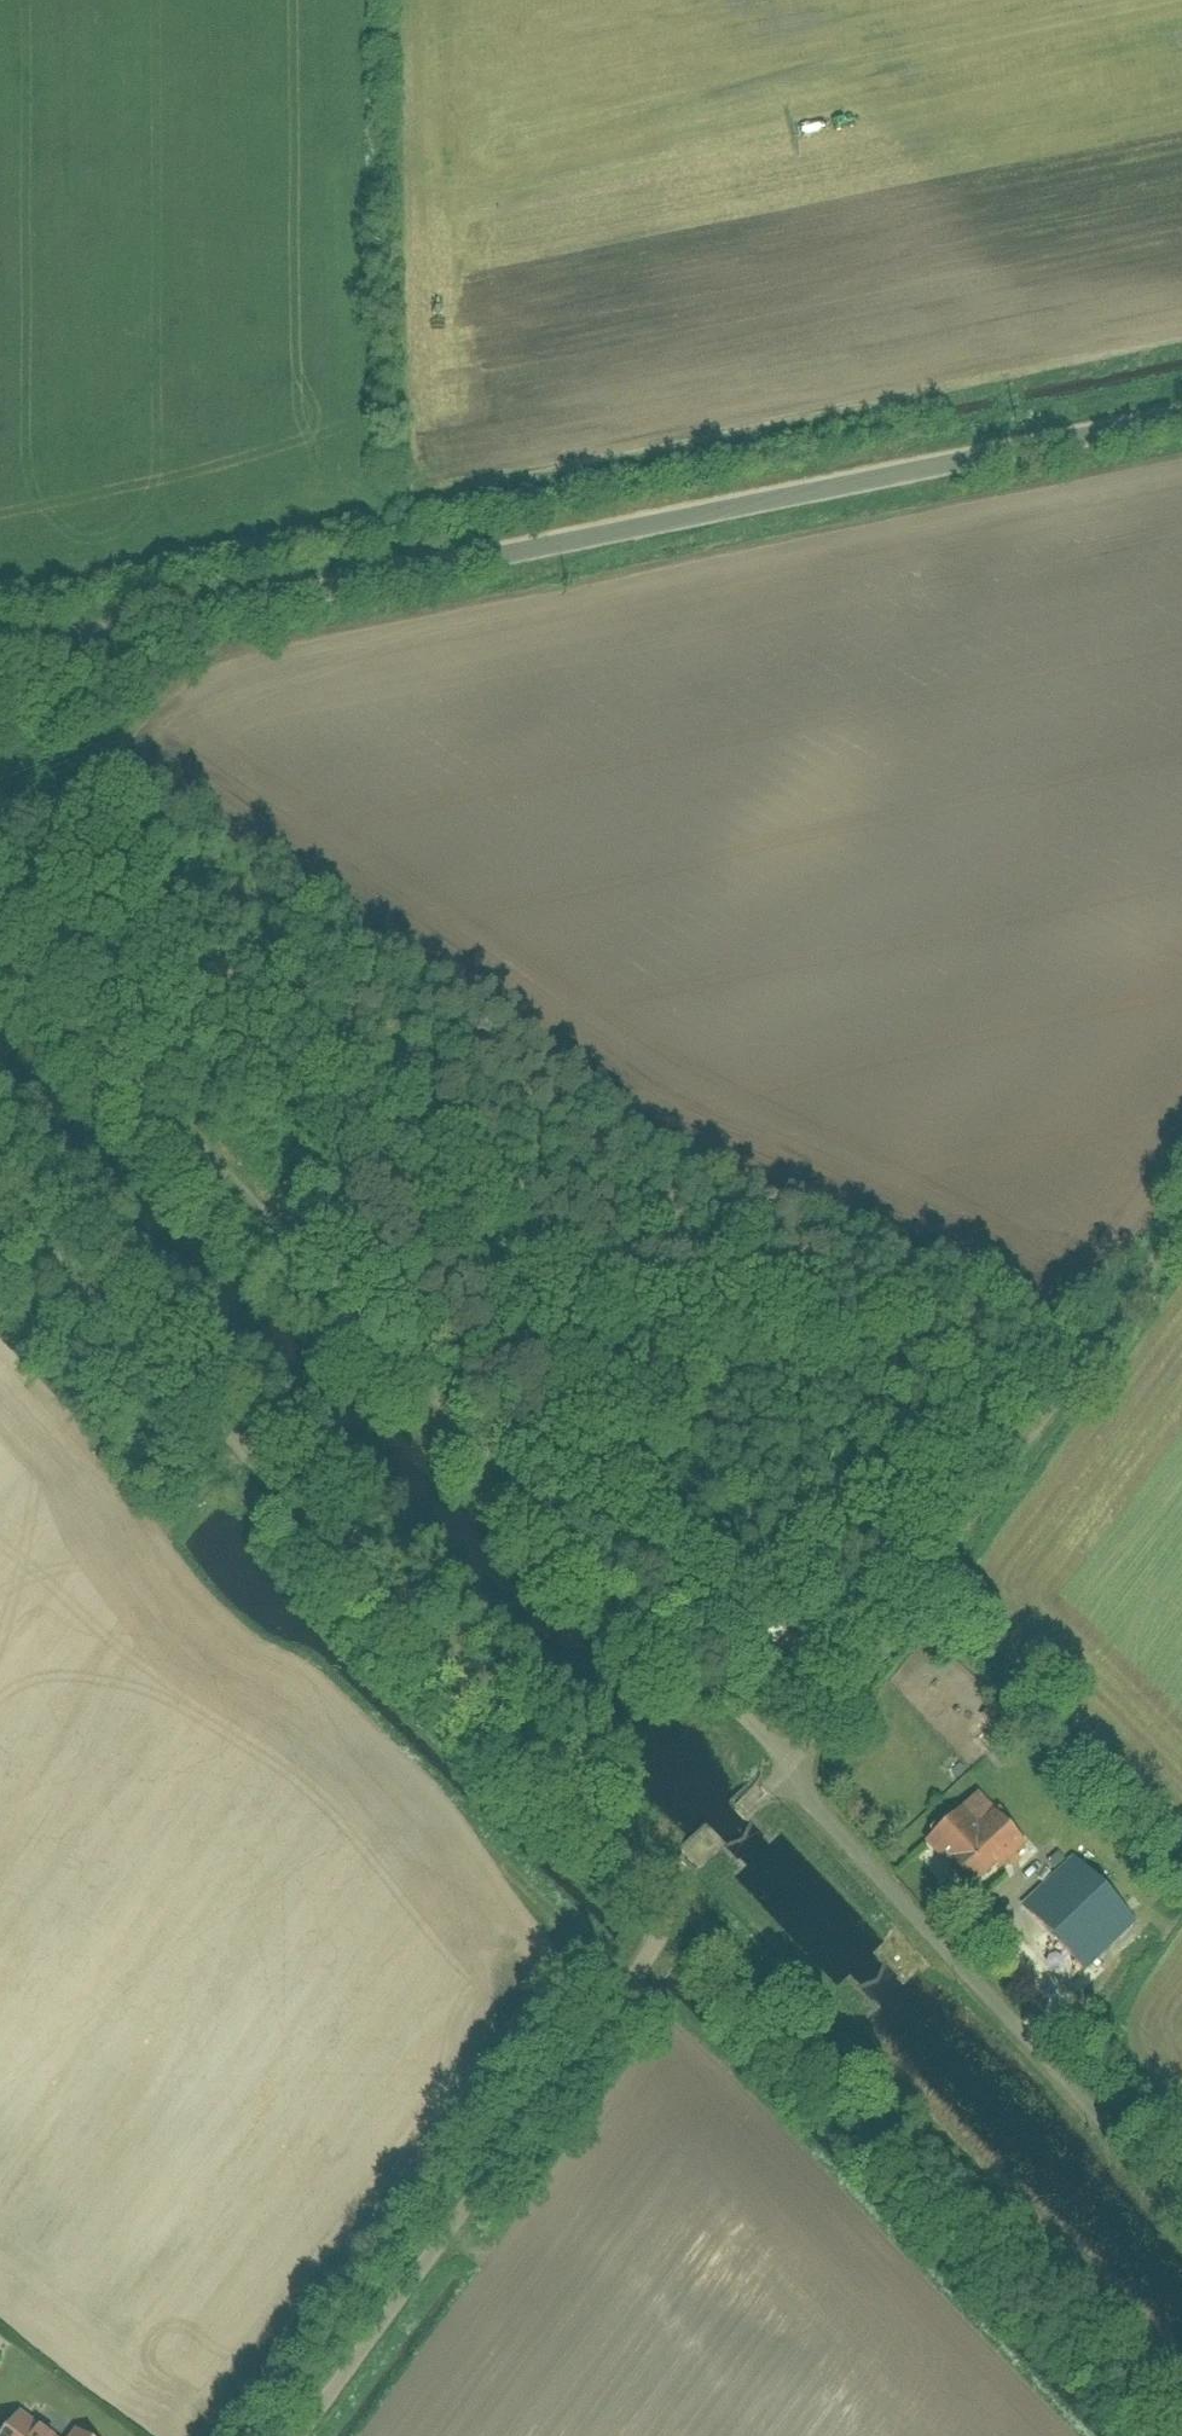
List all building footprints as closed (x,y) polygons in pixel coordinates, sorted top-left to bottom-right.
[(947,1811),(917,1844),(973,1897),(1019,1848),(985,1815),(969,1832),(947,1811)] [(1066,1862),(1018,1907),(1082,1973),(1129,1927),(1066,1862)] [(0,2433),(0,2435),(27,2435),(7,2423),(0,2433)]
